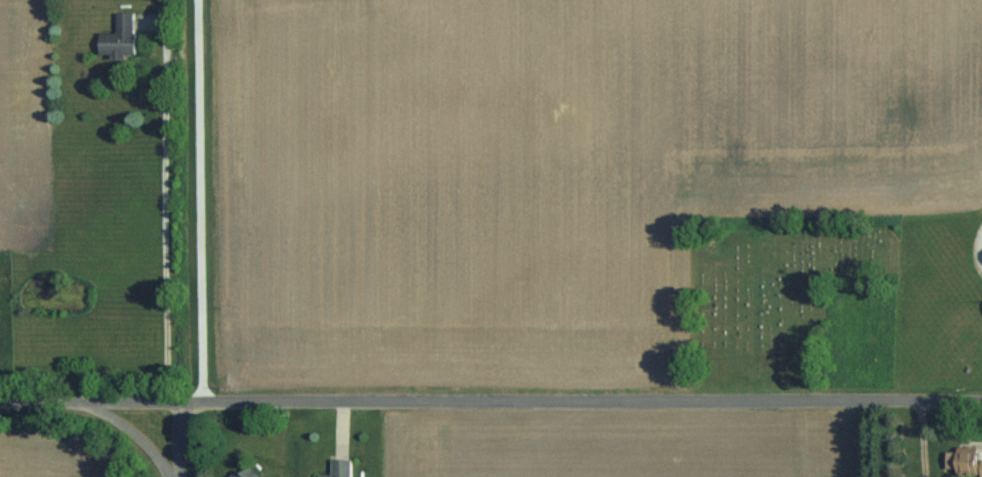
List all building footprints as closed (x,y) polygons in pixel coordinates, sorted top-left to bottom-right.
[(135,13),(117,13),(117,33),(101,33),(101,55),(113,55),(113,57),(135,57),(135,13)] [(977,447),(958,447),(958,470),(977,470),(977,447)] [(332,459),(332,474),(319,474),(319,476),(351,476),(351,459),(332,459)] [(228,476),(259,476),(247,465),(240,473),(236,468),(228,476)]
